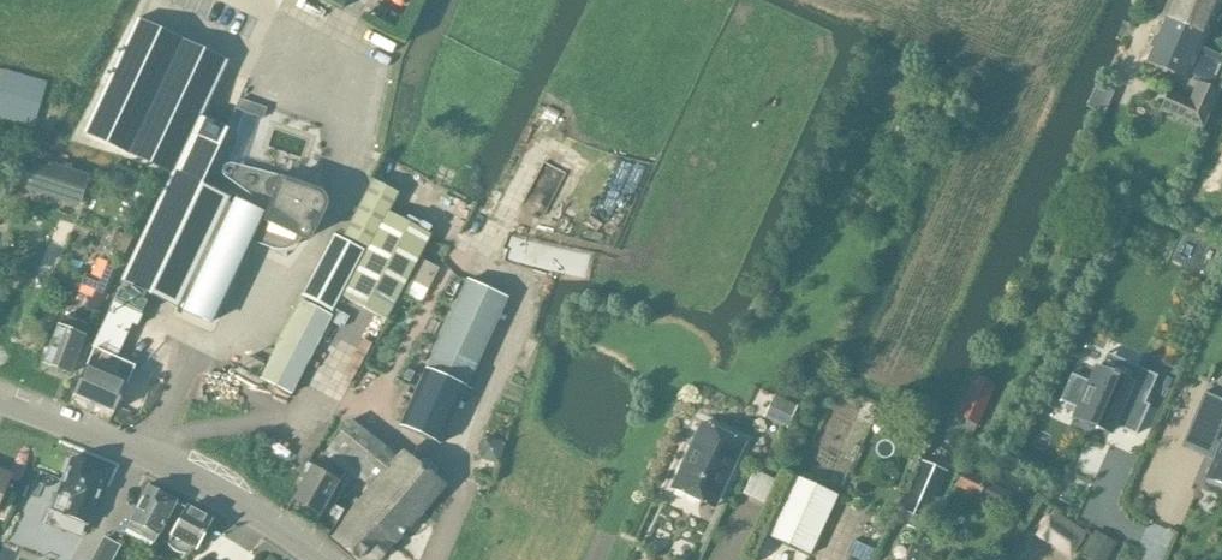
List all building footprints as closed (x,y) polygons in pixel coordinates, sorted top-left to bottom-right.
[(1161,17),(1205,37),(1221,0),(1169,0),(1161,17)] [(1143,58),(1187,78),(1188,75),(1211,85),(1221,62),(1221,57),(1200,47),(1205,37),(1161,17),(1143,58)] [(128,43),(216,83),(226,63),(137,23),(128,43)] [(128,43),(87,134),(172,172),(121,282),(209,322),(245,244),(255,224),(260,214),(228,203),(230,199),(200,185),(226,135),(198,121),(216,83),(128,43)] [(46,83),(3,70),(0,82),(0,117),(34,127),(46,83)] [(1201,127),(1217,91),(1197,83),(1189,101),(1168,92),(1160,108),(1201,127)] [(78,204),(87,176),(36,160),(27,188),(78,204)] [(230,199),(228,203),(260,214),(255,224),(265,227),(265,228),(265,229),(265,230),(265,231),(265,232),(265,233),(266,234),(266,235),(267,236),(267,237),(268,238),(269,239),(270,240),(271,240),(272,241),(273,241),(274,241),(275,242),(276,242),(277,242),(278,242),(279,241),(280,241),(281,241),(282,240),(283,239),(284,239),(285,238),(285,237),(286,236),(287,236),(287,235),(287,234),(297,233),(297,234),(297,235),(298,235),(298,236),(299,237),(300,237),(300,238),(301,238),(302,238),(303,239),(304,239),(305,239),(305,238),(306,238),(307,238),(308,237),(309,237),(309,236),(310,235),(310,234),(311,233),(311,232),(311,231),(311,230),(310,229),(310,228),(309,227),(321,212),(322,211),(322,210),(323,209),(323,208),(323,207),(323,206),(323,204),(323,203),(323,202),(323,201),(323,200),(322,199),(322,198),(321,197),(321,196),(320,196),(319,195),(318,194),(317,194),(316,193),(315,193),(314,192),(313,192),(248,170),(242,188),(256,198),(249,208),(230,199)] [(368,249),(343,299),(386,321),(431,236),(388,213),(398,194),(372,180),(343,235),(368,249)] [(301,296),(332,313),(364,251),(334,235),(301,296)] [(97,312),(118,267),(108,262),(99,280),(86,274),(81,284),(95,290),(87,307),(97,312)] [(465,386),(506,298),(467,280),(426,367),(465,386)] [(114,302),(107,319),(129,330),(132,324),(137,326),(142,315),(141,314),(146,302),(120,290),(114,302)] [(290,394),(330,317),(300,301),(260,378),(290,394)] [(70,373),(85,337),(89,328),(63,317),(59,326),(58,326),(43,362),(70,373)] [(107,319),(94,349),(117,359),(129,330),(107,319)] [(133,368),(110,358),(111,357),(95,350),(92,355),(91,355),(74,394),(113,412),(133,368)] [(248,357),(243,367),(259,375),(264,365),(248,357)] [(1156,375),(1137,366),(1130,382),(1118,376),(1119,373),(1113,370),(1111,373),(1096,366),(1089,382),(1071,374),(1059,400),(1077,408),(1073,417),(1109,433),(1113,425),(1135,435),(1149,405),(1144,403),(1156,375)] [(425,370),(399,425),(439,444),(465,388),(425,370)] [(977,425),(995,385),(975,376),(957,416),(977,425)] [(1182,443),(1214,456),(1205,479),(1221,486),(1221,403),(1202,395),(1182,443)] [(359,479),(370,488),(351,509),(330,535),(337,541),(358,558),(366,549),(380,558),(444,486),(402,452),(398,457),(384,446),(386,444),(353,417),(323,455),(357,482),(359,479)] [(717,500),(743,443),(710,428),(701,448),(691,443),(671,488),(700,501),(703,494),(717,500)] [(57,494),(50,510),(86,525),(90,515),(107,473),(86,465),(86,460),(78,457),(75,460),(72,458),(57,494)] [(920,460),(899,509),(926,521),(947,472),(920,460)] [(303,480),(292,498),(319,514),(337,482),(306,464),(299,477),(303,480)] [(10,474),(0,470),(0,497),(10,474)] [(766,504),(776,481),(753,470),(743,493),(766,504)] [(962,471),(955,486),(976,497),(977,495),(1003,508),(1016,514),(1023,501),(996,488),(962,471)] [(793,476),(765,536),(809,556),(836,496),(795,477),(793,476)] [(150,485),(131,518),(126,525),(153,541),(177,501),(167,496),(167,495),(150,485)] [(170,536),(195,548),(202,535),(203,536),(205,532),(204,531),(210,519),(186,506),(170,536)] [(1049,514),(1034,536),(1047,545),(1049,543),(1054,535),(1076,550),(1084,539),(1083,538),(1087,533),(1053,510),(1050,515),(1049,514)] [(119,546),(104,538),(92,559),(111,559),(119,546)]
